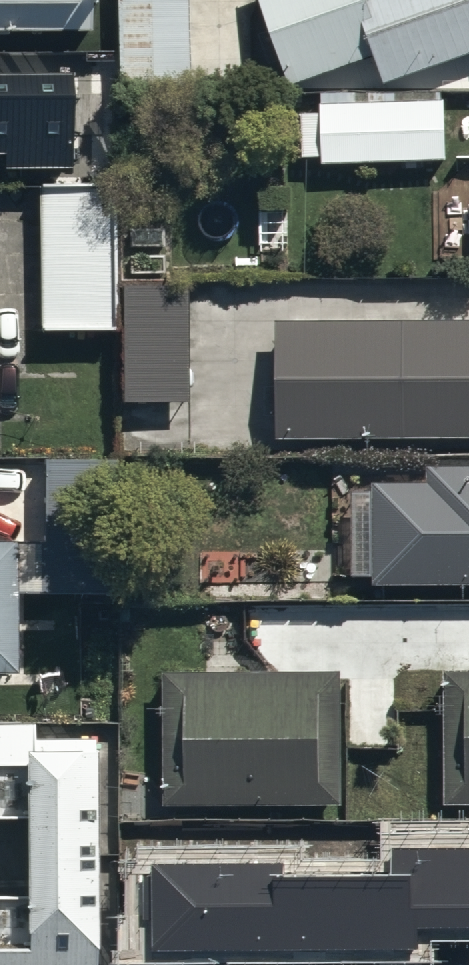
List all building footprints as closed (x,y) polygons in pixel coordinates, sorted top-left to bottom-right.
[(89,28),(90,4),(96,4),(96,0),(0,0),(0,27),(89,28)] [(116,88),(188,88),(189,0),(117,0),(116,88)] [(288,84),(376,55),(386,83),(468,55),(468,0),(260,0),(288,84)] [(6,151),(7,167),(75,166),(74,77),(0,77),(0,151),(6,151)] [(444,88),(320,92),(322,160),(445,157),(444,88)] [(116,183),(39,183),(39,328),(115,328),(116,183)] [(276,314),(277,429),(468,428),(468,313),(276,314)] [(16,675),(16,594),(118,595),(119,448),(41,448),(41,534),(11,534),(11,536),(0,536),(0,674),(16,675)] [(369,580),(468,579),(468,461),(429,462),(429,476),(368,477),(369,580)] [(342,665),(160,665),(160,797),(342,797),(342,665)] [(450,666),(450,802),(468,802),(468,666),(450,666)] [(21,815),(22,889),(0,889),(0,964),(98,964),(95,736),(34,737),(34,717),(0,718),(0,815),(21,815)] [(155,949),(414,947),(414,926),(468,925),(468,849),(393,850),(393,877),(282,878),(282,866),(154,867),(155,949)]
